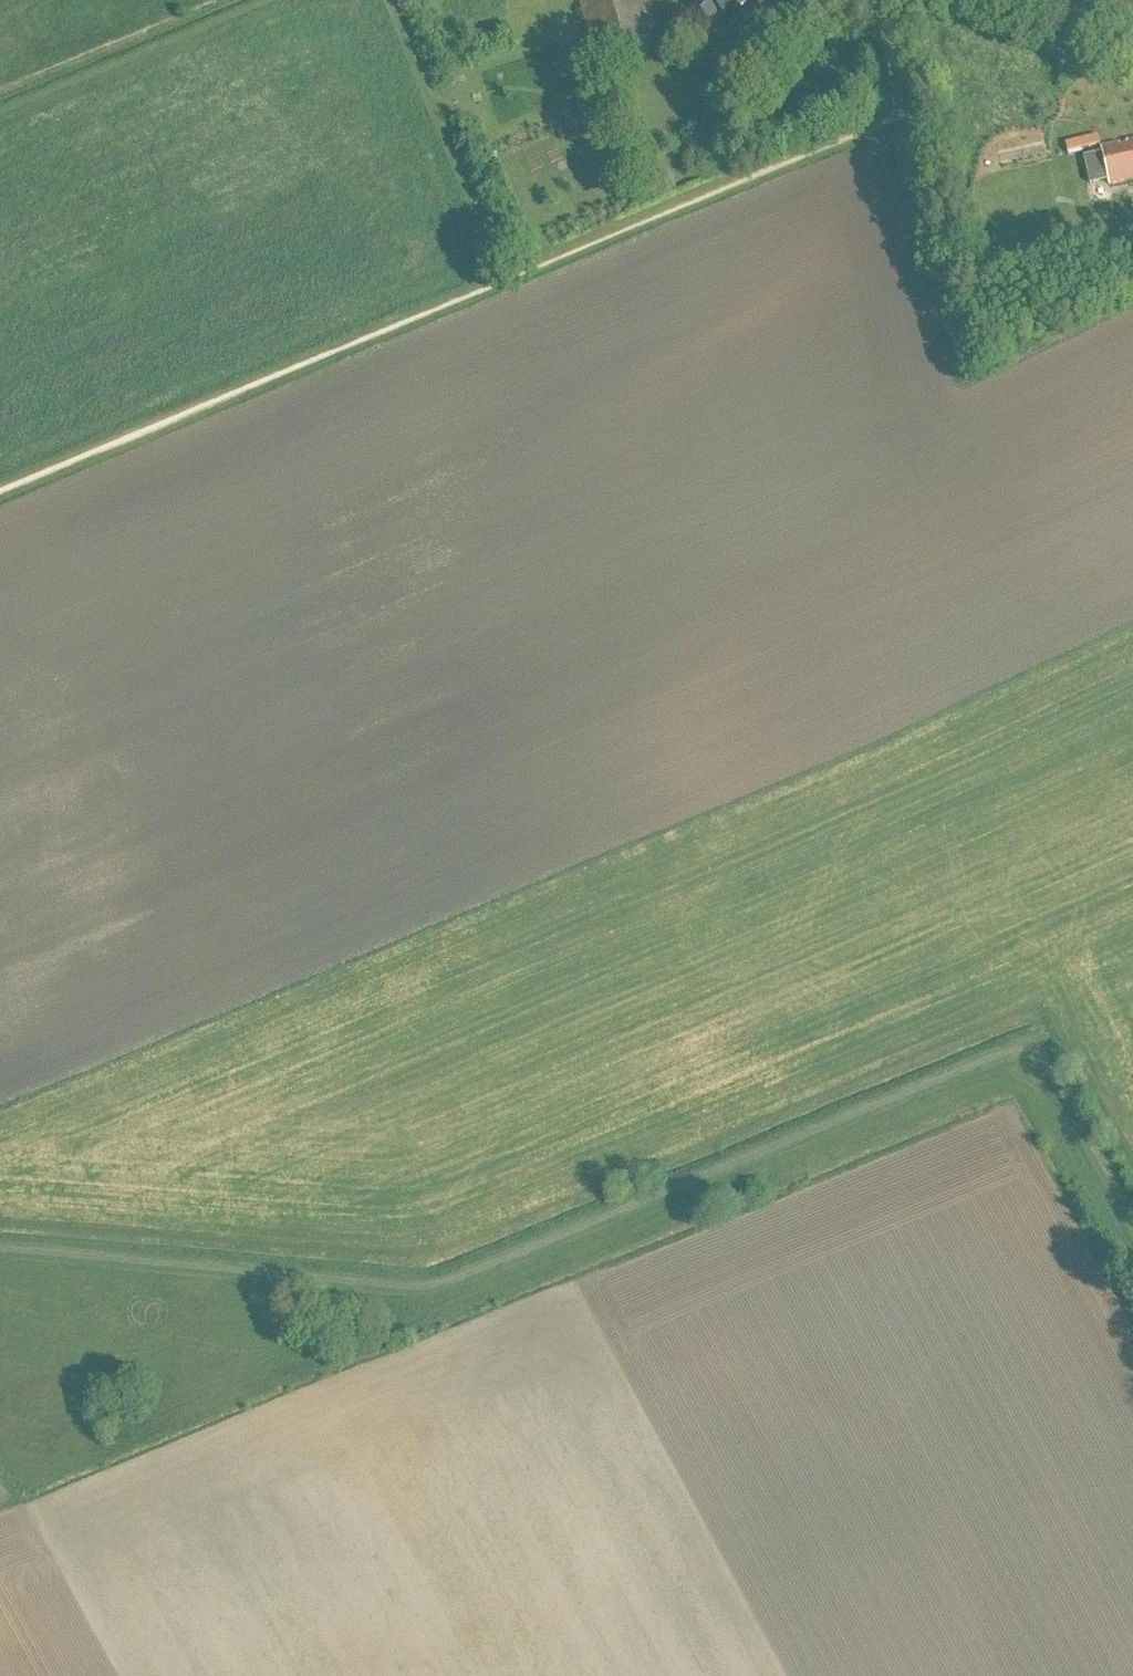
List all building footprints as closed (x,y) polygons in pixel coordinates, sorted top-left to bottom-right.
[(652,41),(640,0),(579,0),(595,56),(652,41)] [(756,0),(695,0),(689,6),(707,26),(717,17),(726,27),(738,17),(741,20),(744,20),(752,14),(752,10),(749,7),(756,0)] [(1106,134),(1072,139),(1074,150),(1108,146),(1106,134)] [(1122,143),(1124,150),(1116,152),(1115,145),(1096,149),(1105,187),(1132,180),(1132,141),(1122,143)]
